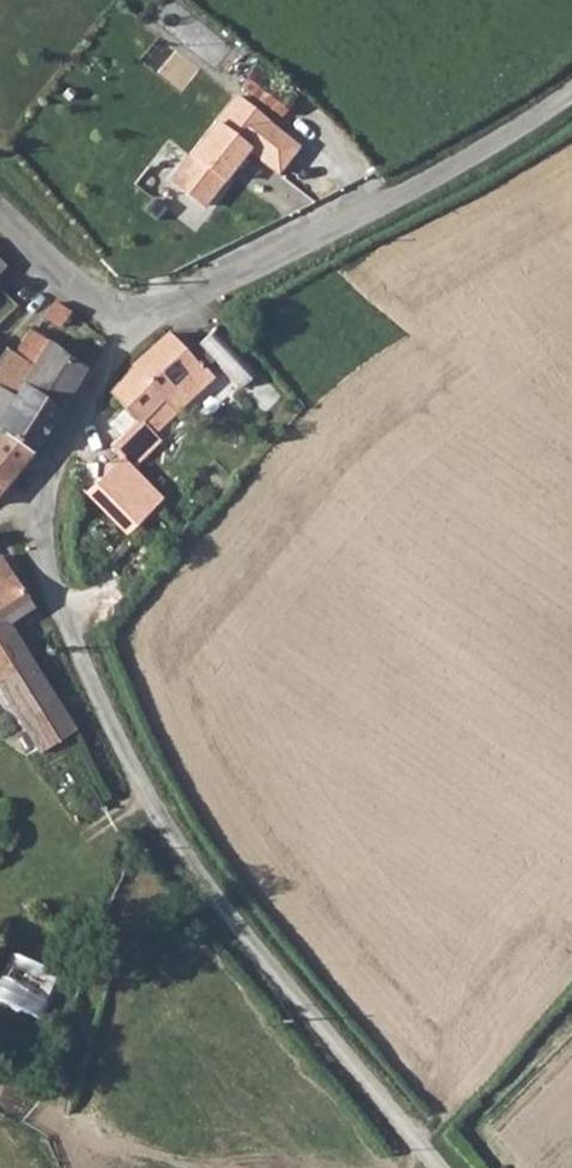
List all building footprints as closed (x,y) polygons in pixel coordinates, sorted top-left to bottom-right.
[(236,91),(229,100),(273,133),(297,101),(253,66),(236,91)] [(226,104),(205,132),(157,199),(193,228),(211,204),(210,203),(219,194),(222,196),(265,134),(226,104)] [(70,316),(58,307),(48,319),(61,329),(70,316)] [(216,328),(187,356),(177,347),(166,336),(111,397),(135,422),(109,447),(130,470),(158,444),(151,437),(213,380),(205,371),(213,363),(239,391),(257,373),(216,328)] [(18,330),(3,352),(31,371),(45,349),(18,330)] [(11,401),(18,390),(59,418),(85,376),(45,349),(31,371),(3,352),(0,356),(0,394),(11,401)] [(33,461),(59,418),(18,390),(11,401),(0,394),(0,436),(33,461)] [(33,461),(0,436),(0,502),(33,461)] [(0,556),(0,692),(41,756),(75,735),(7,627),(34,610),(0,556)] [(16,953),(0,986),(0,997),(42,1017),(62,974),(16,953)]
